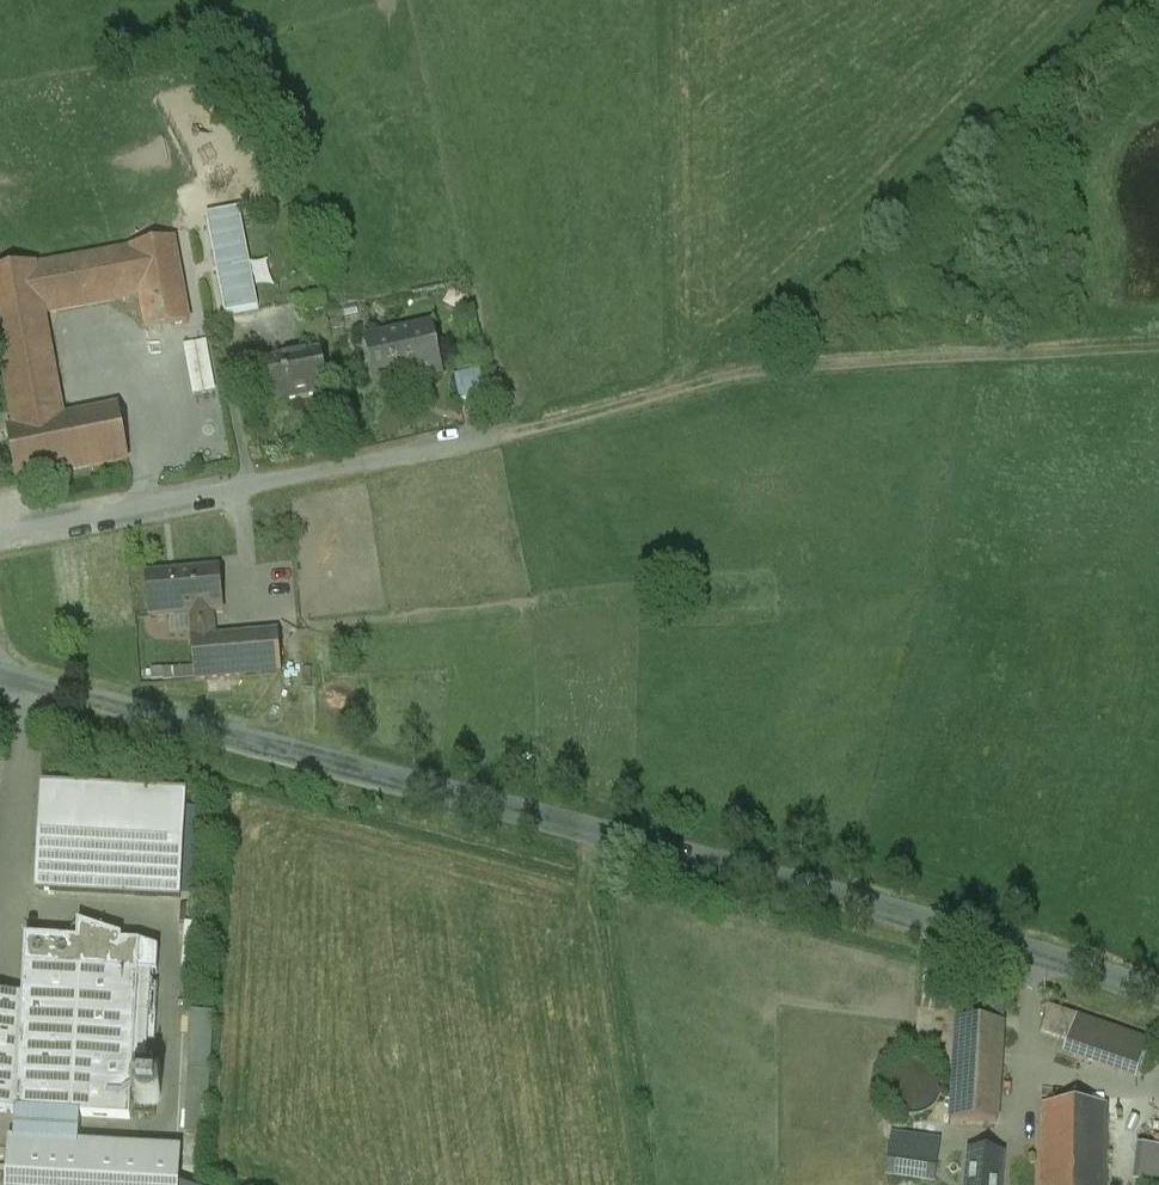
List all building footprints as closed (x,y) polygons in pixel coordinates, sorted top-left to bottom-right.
[(224,315),(259,310),(244,208),(210,213),(224,315)] [(0,273),(0,340),(16,431),(9,432),(19,483),(129,462),(119,410),(63,421),(44,314),(143,296),(149,332),(190,324),(174,241),(134,248),(134,250),(36,268),(35,267),(0,273)] [(433,327),(367,341),(378,393),(402,388),(401,383),(443,374),(433,327)] [(186,345),(197,394),(220,389),(209,340),(186,345)] [(322,352),(269,362),(277,405),(330,394),(325,370),(322,352)] [(338,368),(325,370),(330,394),(343,392),(338,368)] [(481,372),(455,377),(461,401),(486,396),(481,372)] [(220,569),(148,575),(152,618),(192,614),(194,641),(216,639),(214,613),(223,612),(220,569)] [(194,641),(193,641),(196,682),(283,674),(279,634),(216,639),(194,641)] [(186,803),(44,795),(38,890),(181,898),(186,803)] [(1005,995),(960,992),(958,1022),(1004,1026),(1005,995)] [(1078,1016),(1051,1007),(1042,1033),(1069,1042),(1078,1016)] [(1092,1021),(1078,1016),(1069,1042),(1065,1052),(1079,1057),(1081,1052),(1092,1021)] [(1138,1037),(1092,1021),(1081,1052),(1127,1068),(1138,1037)] [(1004,1026),(958,1022),(957,1051),(952,1124),(998,1126),(1004,1026)] [(1138,1037),(1127,1068),(1139,1072),(1150,1042),(1138,1037)] [(907,1116),(916,1117),(925,1115),(932,1110),(939,1104),(942,1096),(943,1087),(941,1078),(937,1070),(930,1064),(922,1061),(913,1060),(904,1061),(897,1066),(890,1073),(887,1081),(886,1090),(888,1098),(892,1106),(899,1112),(907,1116)] [(210,1073),(190,1073),(187,1134),(206,1135),(210,1073)] [(161,1100),(162,1095),(161,1090),(158,1086),(154,1083),(153,1083),(149,1082),(144,1083),(142,1085),(140,1086),(139,1087),(137,1090),(136,1095),(138,1100),(140,1104),(145,1107),(149,1108),(154,1107),(158,1104),(161,1100)] [(1045,1106),(1044,1184),(1106,1184),(1107,1106),(1045,1106)] [(951,1145),(928,1142),(926,1159),(937,1160),(937,1161),(948,1163),(951,1145)] [(11,1146),(9,1184),(179,1184),(181,1156),(11,1146)] [(1143,1147),(1139,1184),(1149,1184),(1158,1184),(1158,1149),(1143,1147)] [(926,1159),(892,1154),(889,1175),(934,1181),(937,1161),(937,1160),(926,1159)] [(973,1155),(970,1184),(999,1184),(1001,1158),(973,1155)]
